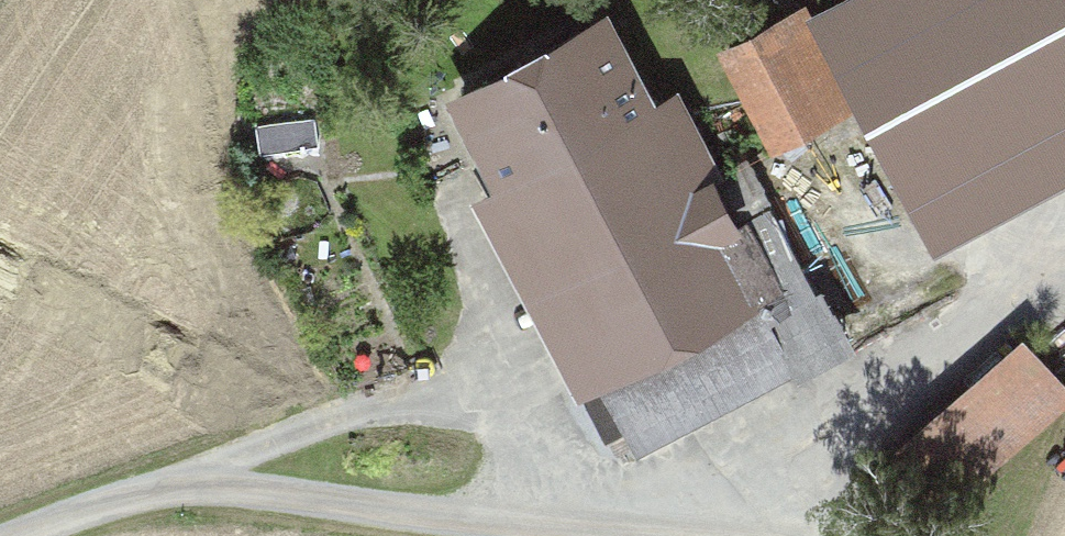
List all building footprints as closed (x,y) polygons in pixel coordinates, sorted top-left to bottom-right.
[(815,3),(938,225),(1064,155),(1064,0),(821,0),(815,3)] [(723,58),(775,152),(856,108),(803,14),(723,58)] [(597,30),(466,97),(642,437),(781,365),(744,294),(767,283),(736,223),(761,211),(738,167),(683,195),(597,30)] [(901,449),(943,500),(1064,401),(1064,394),(1027,347),(901,449)]
